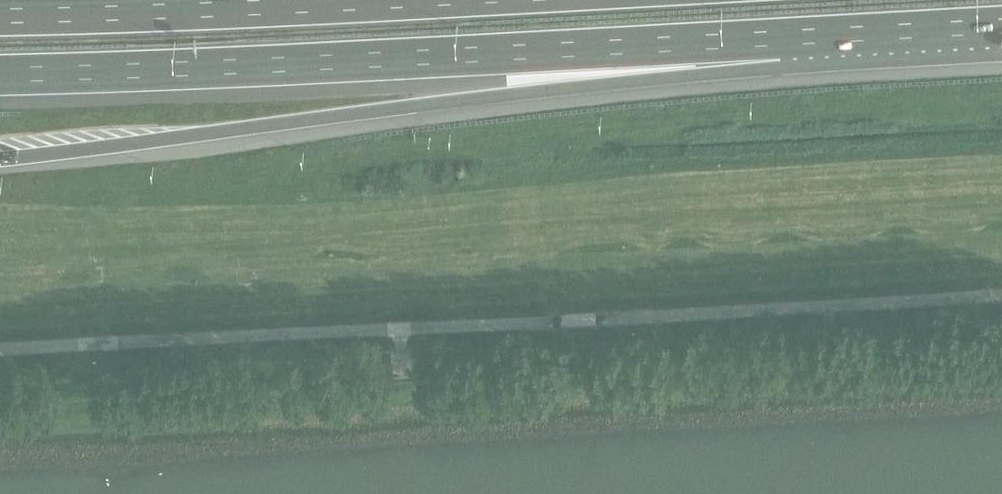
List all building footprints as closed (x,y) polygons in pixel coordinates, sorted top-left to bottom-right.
[(391,351),(378,351),(378,362),(392,361),(391,351)]
